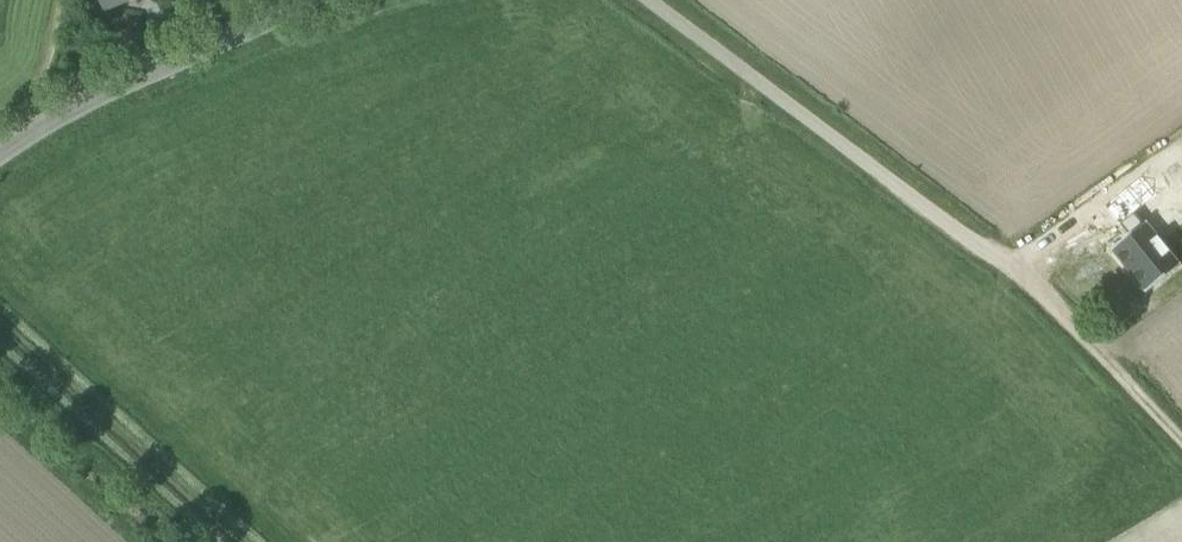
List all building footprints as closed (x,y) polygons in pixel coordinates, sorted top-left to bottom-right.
[(104,12),(132,0),(99,0),(104,12)] [(1139,175),(1101,207),(1118,227),(1119,226),(1127,236),(1111,249),(1146,292),(1178,265),(1142,223),(1141,225),(1133,215),(1156,195),(1139,175)]
